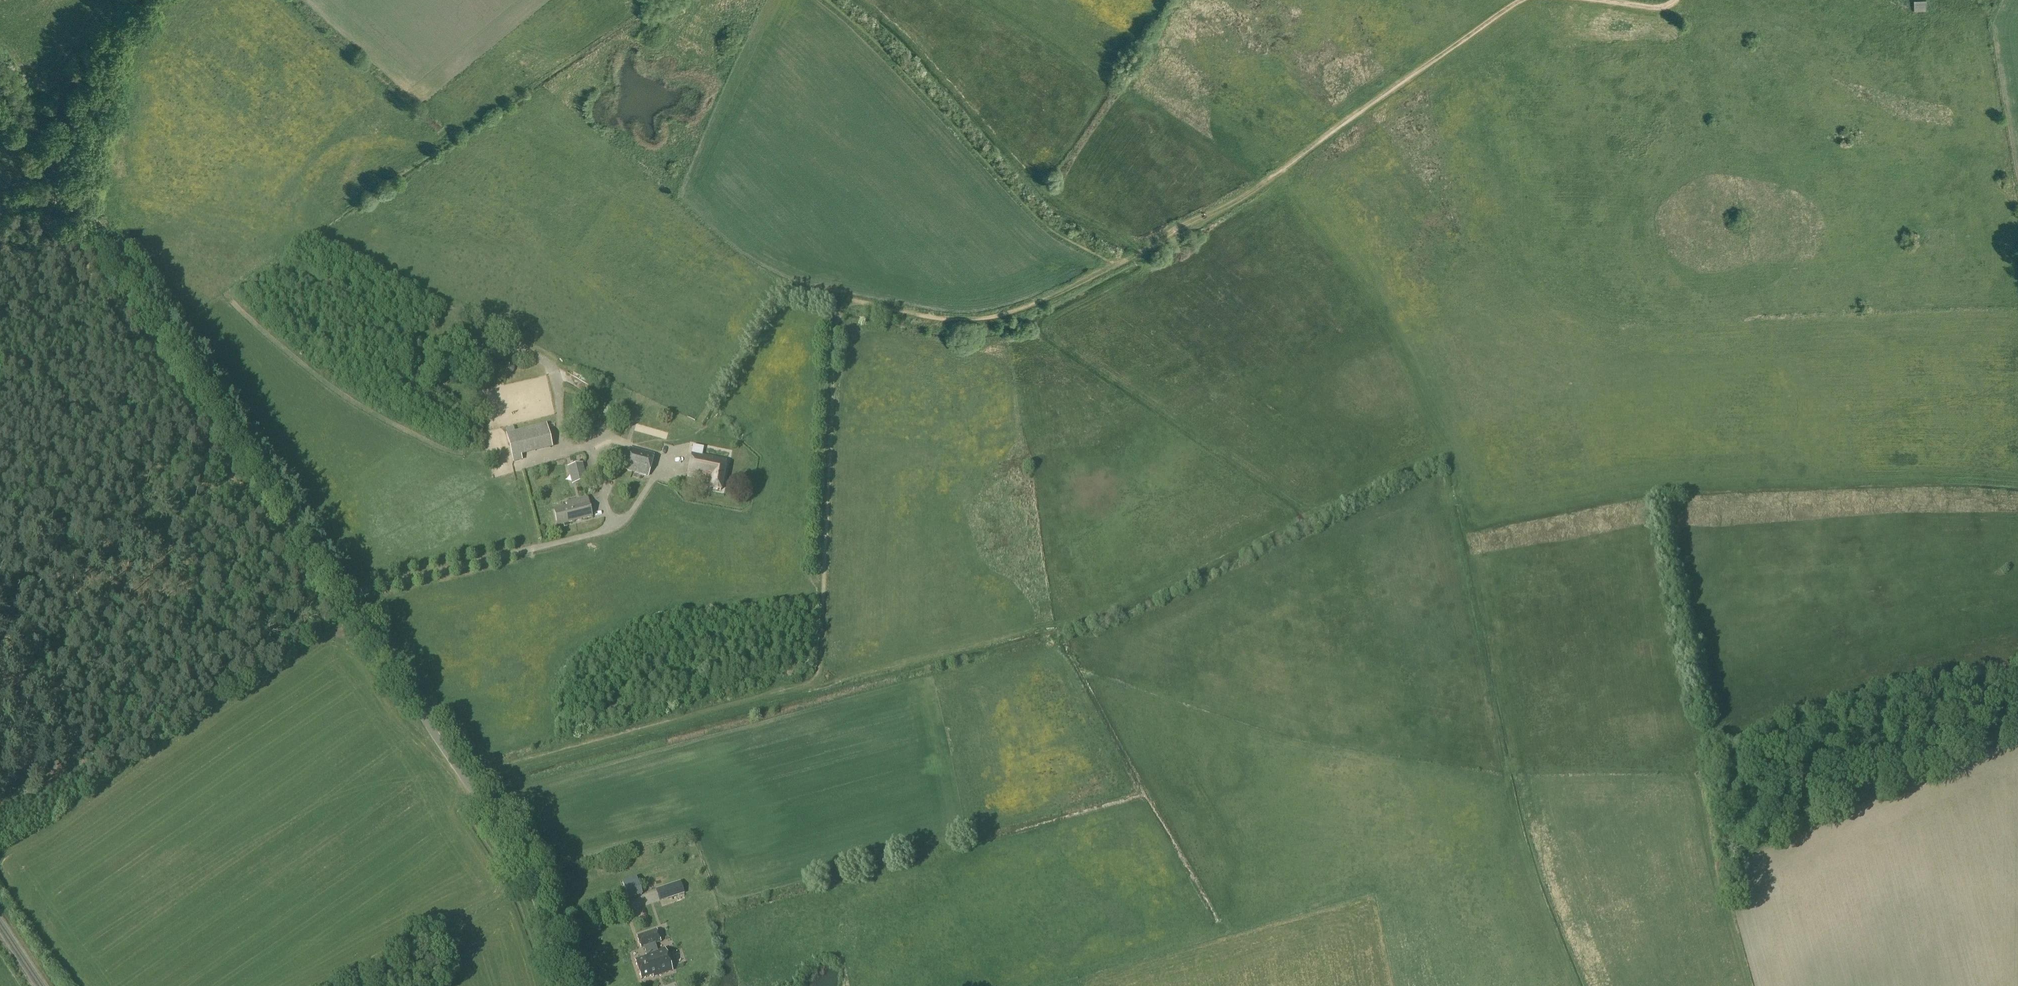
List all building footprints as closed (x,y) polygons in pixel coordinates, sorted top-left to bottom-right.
[(521,340),(518,345),(528,351),(531,346),(521,340)] [(513,365),(506,368),(508,374),(516,371),(513,365)] [(552,445),(547,423),(507,433),(513,460),(522,458),(521,452),(552,445)] [(686,478),(709,482),(710,482),(709,488),(720,490),(725,459),(712,457),(712,456),(702,453),(703,447),(692,445),(686,478)] [(623,469),(648,476),(654,453),(629,447),(623,469)] [(569,466),(573,483),(586,480),(582,463),(569,466)] [(567,506),(560,507),(553,509),(556,525),(564,523),(592,516),(587,497),(566,502),(567,506)] [(680,881),(663,886),(667,899),(684,893),(680,881)] [(658,953),(655,945),(661,943),(657,932),(638,938),(642,949),(645,948),(648,958),(635,962),(642,981),(653,977),(654,978),(673,972),(665,950),(658,953)]
